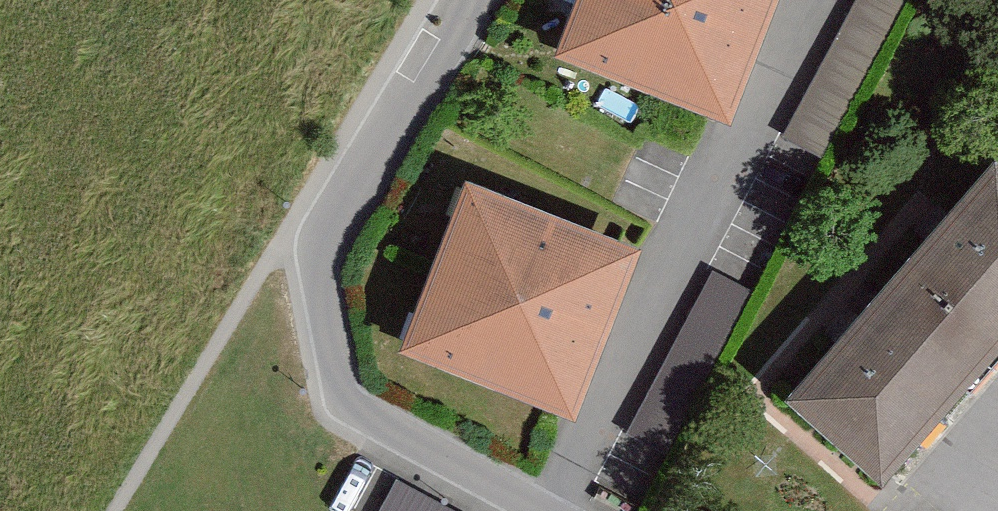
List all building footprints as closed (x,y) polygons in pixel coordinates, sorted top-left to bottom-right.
[(554,52),(729,120),(776,0),(575,0),(554,52)] [(822,157),(909,0),(856,0),(782,135),(822,157)] [(785,398),(881,482),(997,349),(997,160),(995,157),(785,398)] [(641,248),(466,179),(399,348),(575,416),(641,248)] [(628,432),(667,453),(753,291),(713,270),(628,432)] [(397,479),(380,510),(455,510),(397,479)]
